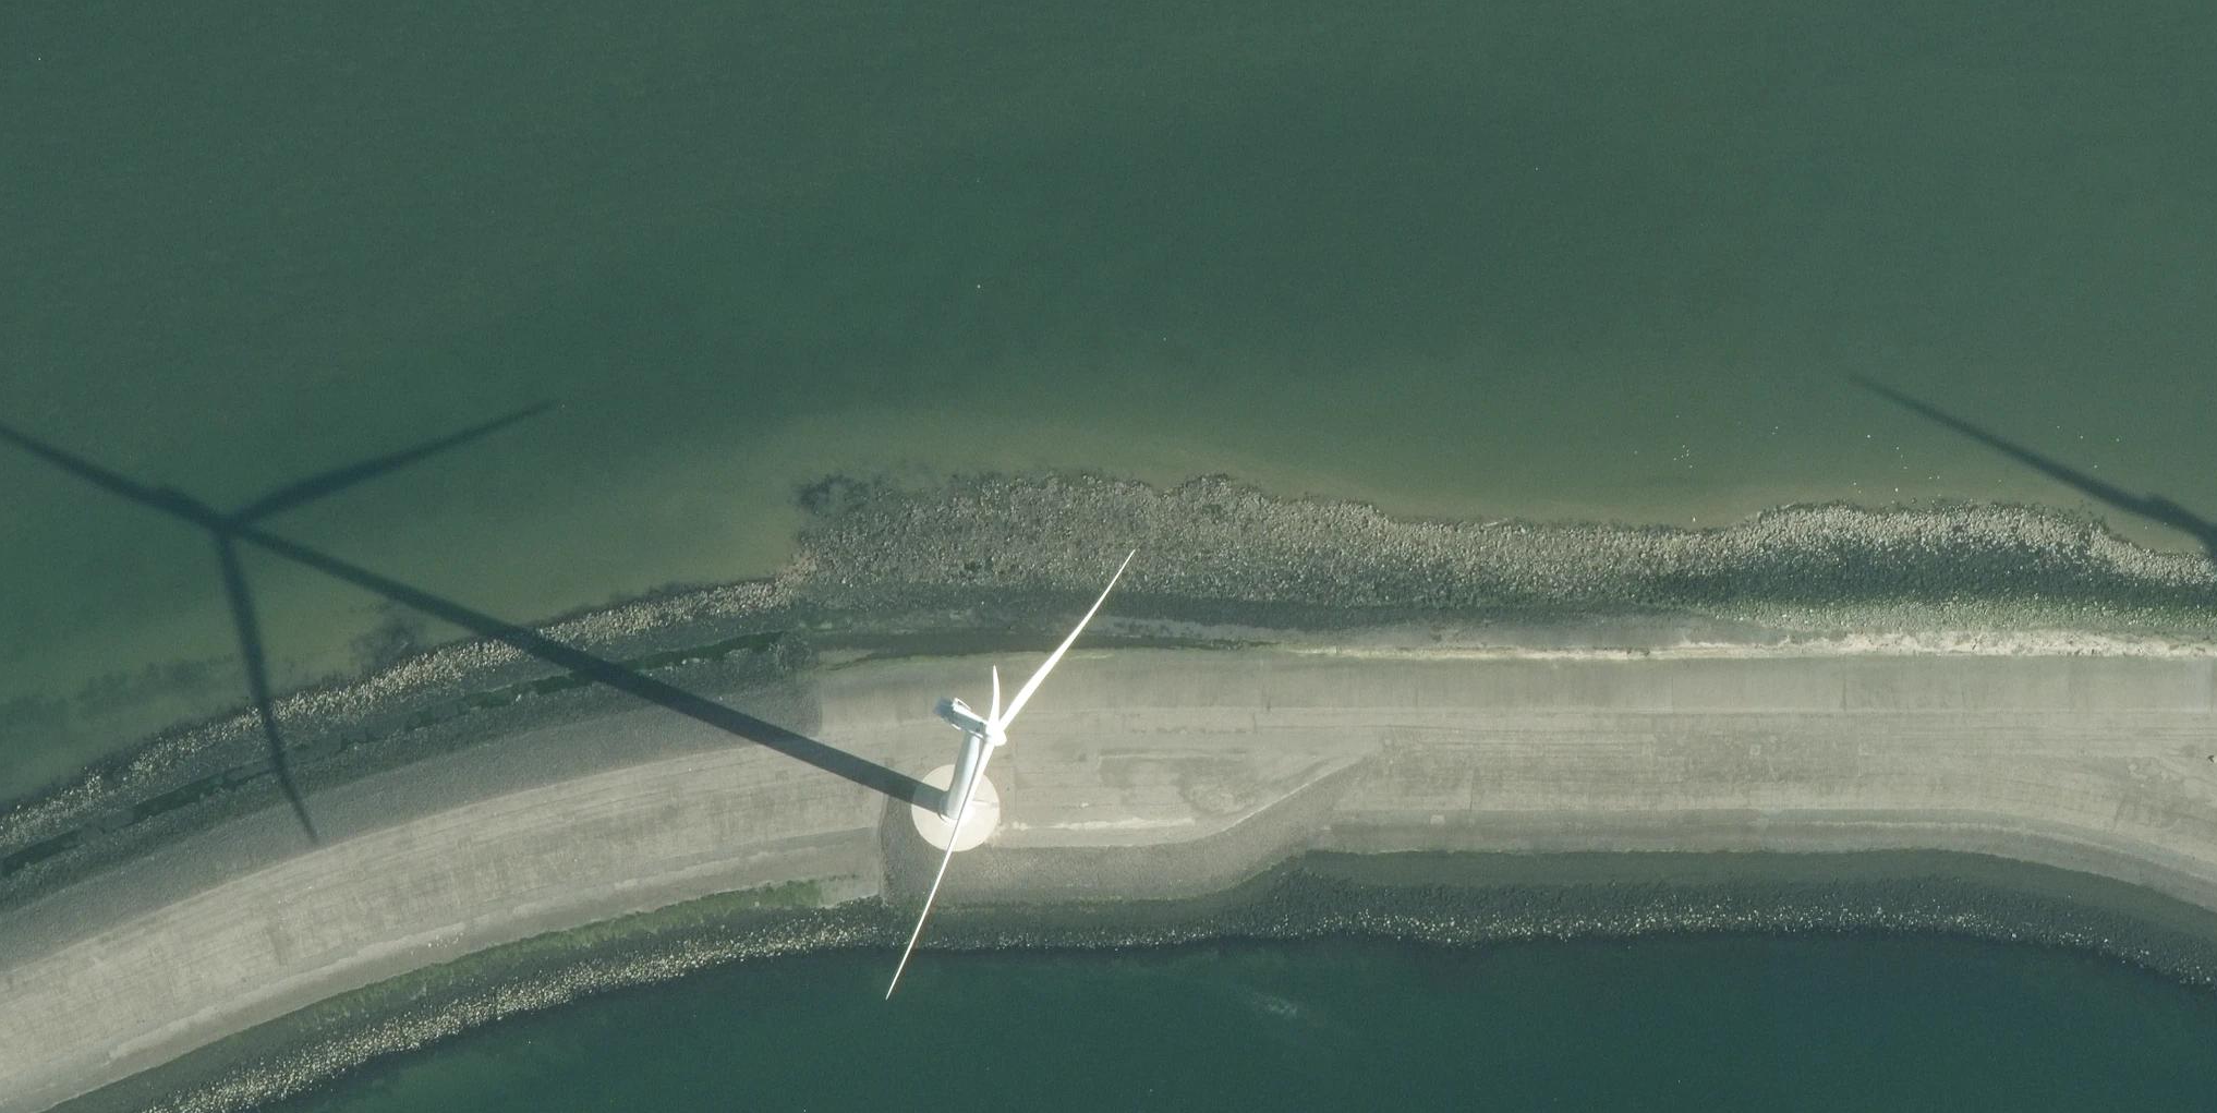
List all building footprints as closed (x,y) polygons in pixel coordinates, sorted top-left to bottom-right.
[(943,806),(943,809),(944,813),(945,816),(948,818),(950,820),(953,820),(956,821),(959,820),(962,818),(965,816),(966,812),(967,809),(967,805),(965,802),(963,799),(960,798),(956,797),(953,797),(950,798),(947,800),(945,802),(943,806)]
